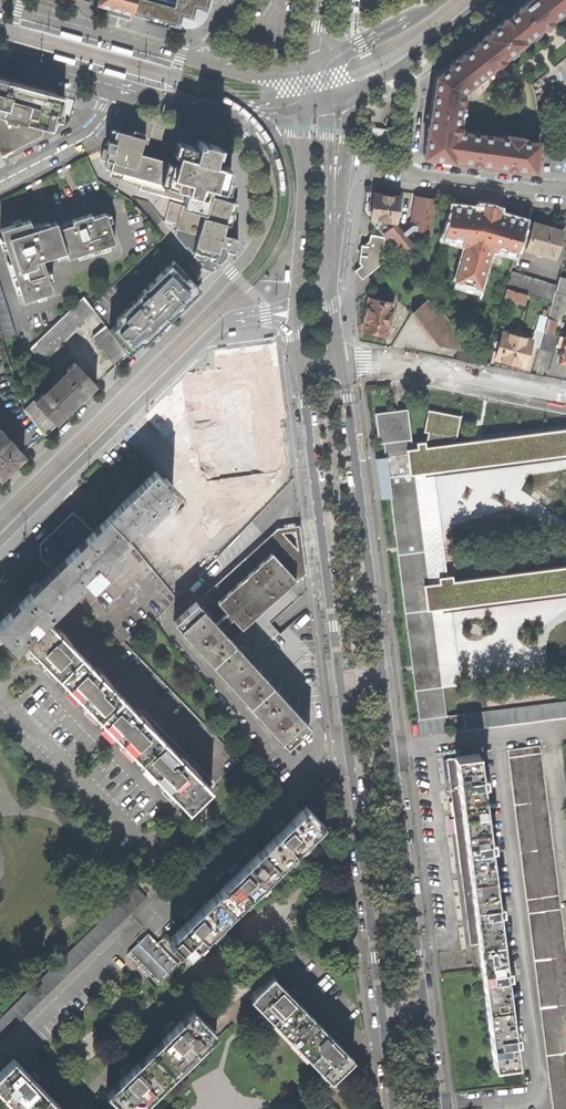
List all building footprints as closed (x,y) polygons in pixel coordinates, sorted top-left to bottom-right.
[(132,14),(136,0),(98,0),(97,4),(99,5),(97,10),(110,14),(129,19),(131,13),(132,14)] [(132,14),(179,27),(180,21),(186,23),(189,21),(191,21),(194,20),(196,18),(196,17),(199,16),(201,10),(203,11),(206,11),(209,0),(136,0),(132,14)] [(537,171),(541,142),(526,140),(526,138),(508,135),(508,138),(458,130),(463,91),(565,9),(565,0),(529,0),(528,1),(519,8),(520,9),(508,18),(507,17),(483,36),(484,37),(478,42),(435,76),(432,103),(429,126),(427,126),(426,137),(423,155),(454,160),(454,159),(476,162),(511,167),(537,171)] [(62,33),(61,35),(82,41),(83,36),(82,36),(65,31),(62,30),(62,33)] [(114,47),(113,49),(134,55),(135,51),(133,50),(117,46),(114,45),(114,47)] [(75,62),(76,59),(55,53),(53,58),(56,59),(72,63),(74,64),(75,62)] [(128,77),(129,74),(108,68),(107,73),(108,73),(125,78),(128,79),(128,77)] [(1,156),(42,135),(44,127),(52,129),(56,119),(61,121),(64,97),(21,85),(0,80),(0,153),(1,156)] [(230,251),(234,252),(236,245),(238,236),(232,191),(223,188),(229,167),(213,163),(216,153),(218,154),(221,146),(209,143),(198,140),(196,146),(181,142),(181,143),(179,153),(178,153),(175,163),(144,155),(152,127),(140,124),(125,120),(107,141),(106,144),(105,144),(104,144),(102,153),(100,159),(106,160),(107,160),(105,168),(111,169),(111,170),(142,179),(140,189),(206,208),(205,211),(169,202),(164,220),(164,221),(202,268),(213,272),(228,258),(230,251)] [(388,221),(397,222),(400,198),(387,196),(374,194),(371,221),(376,227),(378,219),(379,219),(388,220),(388,221)] [(416,197),(411,229),(430,232),(435,200),(425,198),(416,197)] [(482,283),(506,290),(506,288),(511,270),(515,255),(496,250),(498,245),(517,251),(525,220),(499,213),(500,209),(496,207),(492,205),(483,204),(483,209),(452,205),(444,233),(462,239),(461,243),(442,238),(433,269),(457,276),(452,290),(478,297),(482,283)] [(67,257),(115,242),(105,213),(92,217),(91,214),(85,216),(81,217),(72,220),(73,223),(58,228),(65,251),(67,257)] [(65,251),(58,228),(57,224),(56,221),(32,229),(29,219),(15,224),(0,229),(23,300),(52,290),(42,258),(65,251)] [(526,249),(555,257),(562,230),(546,226),(534,223),(526,249)] [(383,233),(400,254),(410,246),(394,225),(383,233)] [(444,233),(442,238),(461,243),(462,239),(444,233)] [(355,271),(362,279),(385,260),(381,254),(385,237),(370,234),(369,240),(369,241),(364,246),(362,245),(361,248),(358,250),(360,252),(360,257),(359,263),(361,266),(355,271)] [(515,255),(517,251),(498,245),(496,250),(515,255)] [(128,312),(110,330),(128,354),(128,355),(160,323),(174,310),(191,293),(187,288),(193,282),(188,276),(189,276),(173,260),(142,290),(146,295),(140,300),(143,303),(140,305),(134,299),(124,309),(128,312)] [(525,293),(552,301),(555,292),(556,285),(511,270),(506,288),(525,293)] [(556,285),(555,292),(565,295),(565,279),(559,277),(556,285)] [(1,339),(16,335),(0,285),(0,336),(1,339)] [(521,303),(525,293),(506,288),(506,290),(503,298),(521,303)] [(544,332),(552,334),(556,320),(564,312),(565,304),(565,295),(555,292),(552,301),(549,313),(545,327),(544,332)] [(41,361),(94,310),(84,297),(30,349),(41,361)] [(375,333),(387,335),(393,303),(369,297),(362,330),(375,333)] [(458,359),(481,364),(429,298),(412,311),(439,346),(460,349),(458,359)] [(537,325),(545,327),(549,313),(544,311),(542,316),(540,315),(537,325)] [(93,336),(115,366),(128,354),(110,330),(106,325),(93,336)] [(530,345),(539,347),(544,332),(535,329),(532,340),(503,332),(495,358),(510,362),(524,366),(530,345)] [(565,338),(552,334),(544,332),(539,347),(538,349),(554,354),(556,346),(562,348),(559,361),(561,362),(562,361),(565,363),(565,338)] [(277,342),(209,349),(211,369),(190,371),(144,414),(202,475),(205,505),(222,523),(228,523),(288,467),(282,416),(285,414),(277,342)] [(93,382),(74,362),(73,363),(74,363),(35,400),(54,420),(74,401),(93,382)] [(57,423),(54,420),(35,400),(24,410),(42,433),(44,436),(57,423)] [(433,609),(427,609),(424,585),(429,584),(415,473),(409,474),(407,449),(407,446),(407,410),(391,412),(376,414),(379,443),(384,443),(419,720),(418,720),(420,734),(451,730),(452,731),(565,717),(565,701),(446,716),(433,609)] [(409,474),(415,473),(565,454),(565,429),(544,431),(448,441),(407,446),(407,449),(409,474)] [(0,434),(0,477),(1,478),(24,456),(22,454),(15,447),(13,448),(0,434)] [(173,489),(169,485),(164,479),(156,471),(136,489),(132,484),(126,489),(123,493),(127,498),(109,516),(125,535),(137,524),(141,527),(166,502),(162,498),(173,489)] [(125,535),(109,516),(94,531),(73,510),(40,543),(39,556),(53,570),(21,601),(0,621),(0,632),(5,637),(15,648),(24,640),(46,618),(86,580),(92,586),(105,574),(99,567),(129,539),(125,535)] [(273,535),(198,603),(230,639),(273,599),(295,579),(293,557),(273,535)] [(557,563),(558,567),(429,584),(424,585),(427,609),(433,609),(565,592),(565,562),(557,563)] [(191,642),(210,663),(233,643),(230,639),(198,603),(196,601),(173,622),(191,642)] [(211,789),(46,618),(24,640),(44,661),(82,701),(116,736),(158,779),(188,810),(211,789)] [(230,684),(248,705),(271,684),(233,643),(210,663),(230,684)] [(271,684),(248,705),(265,723),(286,746),(309,726),(271,684)] [(454,756),(462,816),(485,813),(481,784),(485,784),(485,779),(484,776),(480,776),(477,753),(454,756)] [(509,757),(554,1108),(565,1108),(565,1085),(562,1053),(565,1053),(565,961),(540,754),(509,757)] [(471,944),(472,944),(478,944),(470,880),(462,816),(454,756),(447,757),(471,944)] [(277,833),(261,849),(278,867),(323,823),(305,805),(286,825),(282,821),(278,825),(273,830),(277,833)] [(485,813),(462,816),(470,880),(493,877),(489,848),(493,848),(493,844),(492,839),(488,840),(485,813)] [(232,877),(216,893),(233,911),(278,867),(261,849),(241,869),(237,865),(233,869),(229,874),(232,877)] [(470,880),(478,944),(501,941),(498,912),(501,912),(501,908),(500,903),(496,904),(493,877),(470,880)] [(129,914),(146,898),(135,886),(118,903),(129,914)] [(188,955),(233,911),(216,893),(196,913),(192,909),(188,913),(184,918),(187,921),(170,937),(182,949),(188,955)] [(129,914),(118,903),(0,1017),(0,1039),(129,914)] [(158,984),(177,964),(172,958),(160,947),(147,933),(127,952),(158,984)] [(170,937),(160,947),(172,958),(182,949),(170,937)] [(505,968),(501,941),(478,944),(472,944),(475,970),(482,970),(486,1007),(509,1005),(506,976),(509,976),(509,971),(508,968),(505,968)] [(252,994),(292,1035),(312,1015),(295,997),(298,995),(294,991),(290,988),(288,990),(272,974),(252,993),(252,994)] [(330,1079),(332,1076),(292,1035),(252,994),(249,996),(330,1079)] [(517,1064),(514,1042),(518,1042),(517,1037),(517,1034),(513,1034),(509,1005),(486,1007),(494,1067),(517,1064)] [(211,1029),(211,1028),(191,1007),(174,1022),(171,1020),(167,1024),(162,1029),(164,1032),(159,1037),(162,1040),(150,1051),(168,1070),(211,1029)] [(332,1076),(333,1077),(353,1057),(337,1041),(340,1039),(336,1034),(332,1030),(329,1032),(312,1015),(292,1035),(332,1076)] [(211,1029),(168,1070),(127,1108),(133,1108),(214,1031),(211,1029)] [(168,1070),(150,1051),(138,1063),(135,1060),(131,1065),(128,1062),(123,1066),(118,1071),(121,1074),(104,1090),(123,1108),(127,1108),(168,1070)] [(24,1108),(45,1108),(54,1100),(37,1082),(39,1080),(35,1076),(31,1072),(29,1075),(13,1058),(0,1071),(0,1085),(24,1108)] [(45,1108),(63,1108),(54,1100),(45,1108)]
